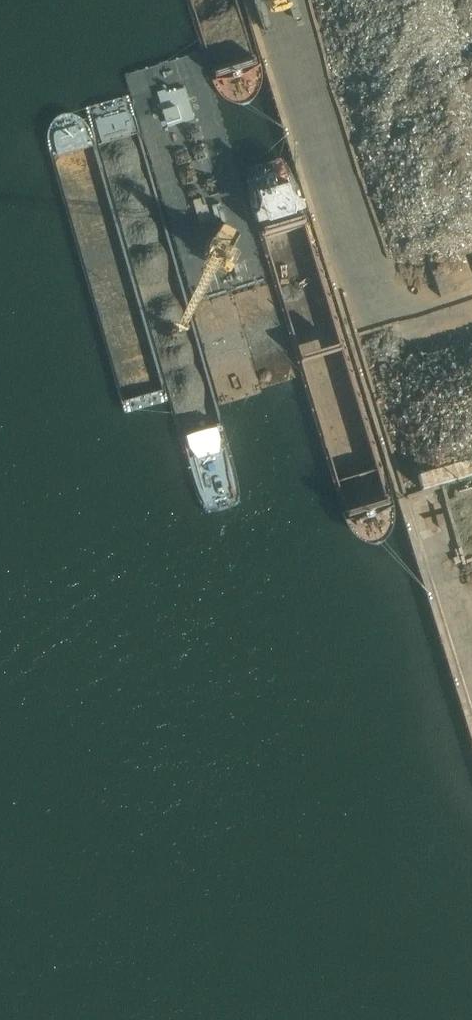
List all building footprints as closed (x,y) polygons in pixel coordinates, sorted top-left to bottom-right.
[(383,432),(465,408),(452,364),(424,372),(412,333),(375,344),(388,391),(373,395),(383,432)]
